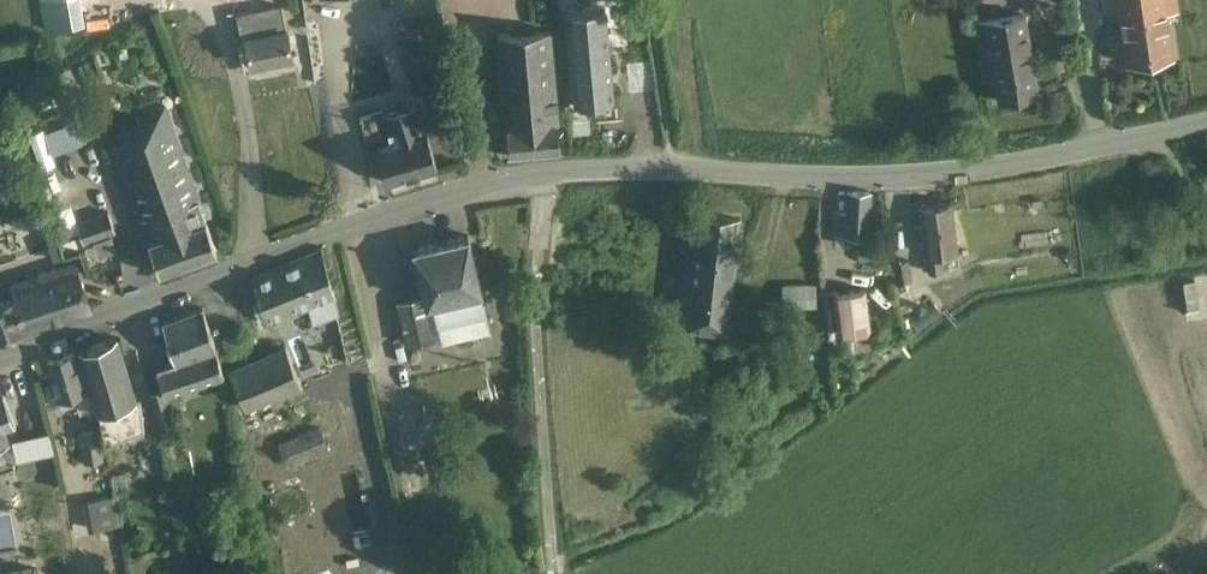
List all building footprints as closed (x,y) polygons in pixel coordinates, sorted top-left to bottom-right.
[(59,28),(85,23),(81,0),(54,0),(59,28)] [(246,37),(251,64),(291,57),(281,5),(250,11),(248,0),(235,2),(237,13),(242,38),(246,37)] [(1177,0),(1118,0),(1127,62),(1172,55),(1165,9),(1178,7),(1177,0)] [(605,8),(567,10),(575,105),(614,101),(605,8)] [(995,78),(999,100),(1038,93),(1024,13),(974,21),(983,79),(995,78)] [(507,126),(509,155),(559,151),(557,122),(558,122),(558,118),(550,28),(497,33),(505,126),(507,126)] [(651,60),(627,63),(629,91),(644,89),(642,76),(652,75),(651,60)] [(138,212),(159,272),(219,252),(167,101),(137,111),(145,134),(113,145),(137,212),(138,212)] [(391,143),(376,147),(387,182),(436,167),(426,133),(424,133),(415,104),(383,114),(391,143)] [(82,121),(50,131),(57,153),(89,143),(82,121)] [(25,199),(4,165),(0,168),(0,214),(25,199)] [(868,232),(870,193),(847,191),(846,211),(834,210),(832,234),(835,234),(837,242),(849,243),(850,231),(868,232)] [(925,252),(928,272),(943,269),(940,249),(957,247),(951,202),(919,206),(925,252)] [(108,210),(76,222),(85,245),(116,233),(108,210)] [(687,328),(728,332),(740,218),(698,214),(695,236),(685,234),(675,325),(687,327),(687,328)] [(395,301),(407,344),(440,337),(440,339),(490,327),(481,288),(468,235),(413,248),(424,294),(395,301)] [(307,305),(313,322),(339,312),(321,249),(254,276),(267,322),(307,305)] [(911,280),(907,259),(890,261),(894,282),(911,280)] [(89,307),(75,262),(11,282),(16,296),(0,301),(0,336),(89,307)] [(815,283),(781,284),(782,308),(816,307),(815,283)] [(834,292),(838,333),(869,330),(864,288),(834,292)] [(163,388),(149,392),(160,428),(177,422),(172,409),(167,391),(179,387),(220,373),(216,361),(199,307),(162,319),(175,359),(156,366),(163,388)] [(99,409),(104,439),(144,427),(140,396),(135,397),(117,339),(79,351),(97,409),(99,409)] [(285,344),(230,368),(246,407),(301,384),(285,344)] [(79,372),(73,353),(47,362),(58,397),(59,397),(62,408),(76,404),(79,413),(96,408),(84,370),(79,372)] [(0,416),(0,445),(10,442),(0,416)] [(319,426),(278,443),(287,466),(328,450),(319,426)] [(79,432),(84,462),(103,459),(98,429),(79,432)] [(17,437),(25,481),(61,474),(53,430),(17,437)] [(83,502),(88,530),(118,525),(113,497),(83,502)]
